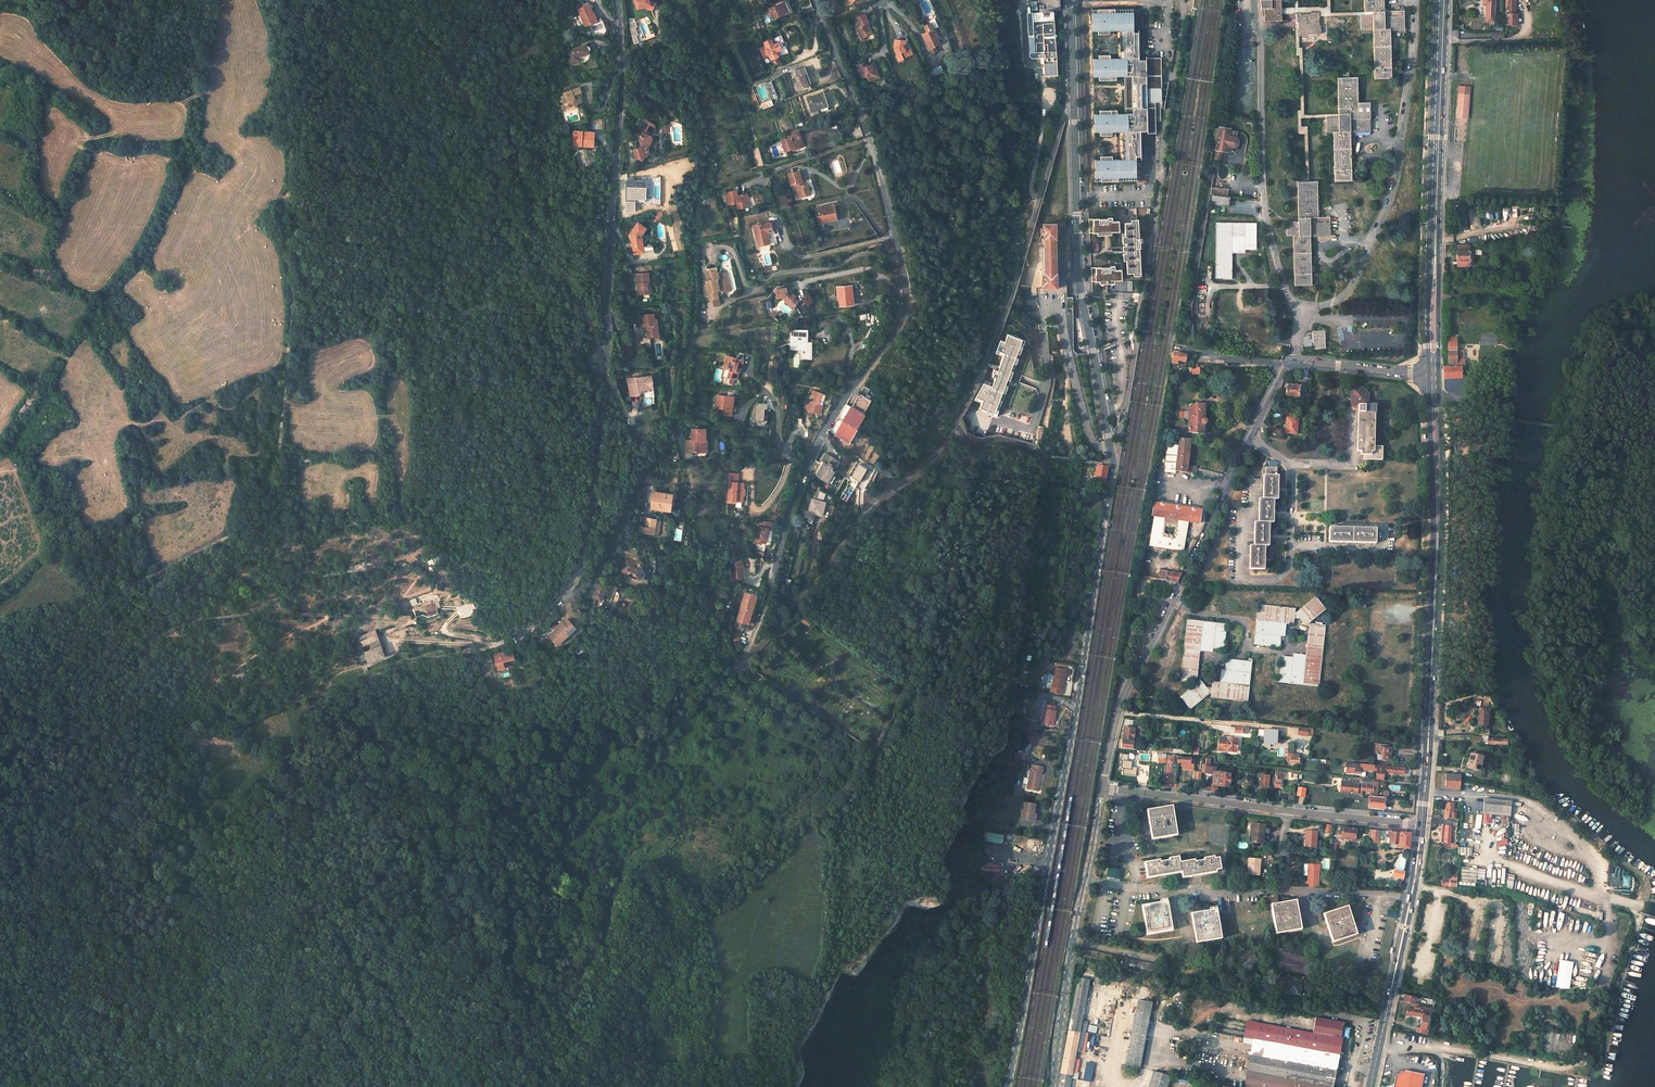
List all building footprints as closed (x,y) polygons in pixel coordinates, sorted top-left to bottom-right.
[(652,0),(635,0),(638,8),(646,6),(653,9),(656,2),(652,0)] [(1054,11),(1061,10),(1060,0),(1038,0),(1039,13),(1032,13),(1034,36),(1028,37),(1030,53),(1036,52),(1057,51),(1054,11)] [(1264,21),(1281,21),(1281,14),(1281,8),(1280,0),(1260,0),(1261,8),(1264,8),(1264,17),(1264,21)] [(1374,79),(1391,78),(1391,69),(1391,67),(1390,30),(1404,29),(1404,11),(1384,11),(1383,0),(1364,0),(1364,12),(1372,12),(1372,15),(1360,15),(1360,28),(1373,28),(1374,79)] [(1486,22),(1494,22),(1495,0),(1483,0),(1482,5),(1486,5),(1486,22)] [(1505,24),(1517,24),(1517,13),(1515,13),(1515,0),(1506,0),(1505,24)] [(786,2),(768,9),(772,19),(790,11),(786,2)] [(576,5),(578,9),(585,26),(597,22),(593,12),(592,13),(589,5),(582,8),(580,3),(576,5)] [(811,4),(802,9),(804,14),(813,9),(811,4)] [(1281,8),(1281,14),(1294,14),(1298,14),(1318,13),(1319,17),(1330,16),(1330,13),(1330,6),(1298,7),(1294,7),(1281,8)] [(1097,13),(1092,13),(1092,33),(1098,32),(1098,36),(1110,36),(1109,28),(1115,28),(1115,32),(1122,32),(1123,59),(1115,60),(1115,64),(1110,64),(1110,56),(1098,56),(1098,60),(1093,60),(1093,78),(1099,78),(1099,82),(1116,81),(1116,78),(1129,77),(1130,94),(1124,94),(1125,114),(1117,115),(1117,111),(1099,112),(1100,115),(1094,116),(1095,135),(1100,135),(1100,138),(1112,138),(1112,130),(1117,130),(1117,134),(1124,134),(1125,161),(1118,162),(1118,166),(1113,166),(1113,158),(1101,159),(1101,162),(1095,162),(1096,180),(1101,180),(1101,184),(1119,184),(1119,180),(1137,181),(1136,157),(1141,157),(1141,132),(1147,132),(1147,134),(1156,134),(1154,103),(1162,103),(1161,58),(1139,58),(1138,31),(1133,31),(1133,12),(1115,13),(1115,9),(1097,9),(1097,13)] [(1298,14),(1299,35),(1319,34),(1319,17),(1318,13),(1298,14)] [(863,14),(854,19),(858,27),(856,29),(859,34),(861,33),(863,38),(867,36),(866,34),(870,32),(866,24),(868,23),(863,14)] [(926,36),(935,55),(940,53),(938,49),(944,46),(941,38),(942,38),(939,30),(941,29),(938,23),(928,28),(931,34),(926,36)] [(769,48),(771,53),(774,60),(782,57),(779,51),(784,49),(780,42),(776,44),(773,38),(766,42),(769,48)] [(905,40),(895,39),(894,49),(897,55),(900,60),(912,54),(910,49),(908,50),(905,51),(902,45),(905,44),(905,40)] [(566,52),(571,65),(581,62),(579,57),(589,53),(588,52),(590,51),(591,49),(590,46),(588,45),(586,46),(585,44),(575,48),(573,44),(565,47),(566,52)] [(862,63),(857,65),(862,78),(866,76),(868,81),(875,78),(874,74),(878,73),(876,69),(874,70),(871,64),(864,67),(862,63)] [(804,68),(795,71),(797,77),(795,78),(797,83),(795,83),(797,89),(808,85),(804,74),(806,74),(804,68)] [(1326,118),(1326,131),(1333,131),(1334,181),(1352,180),(1350,130),(1355,130),(1355,133),(1370,132),(1369,113),(1369,104),(1358,104),(1357,77),(1348,77),(1345,78),(1337,78),(1338,114),(1338,117),(1326,118)] [(1457,94),(1456,117),(1465,118),(1466,101),(1469,101),(1469,94),(1470,87),(1458,86),(1457,94)] [(579,87),(564,93),(565,95),(562,96),(564,103),(568,102),(570,109),(577,107),(577,104),(581,103),(578,95),(576,96),(575,94),(578,93),(581,92),(579,87)] [(823,92),(806,98),(811,111),(820,108),(821,110),(828,108),(823,92)] [(762,109),(772,106),(770,100),(760,103),(762,109)] [(647,144),(651,137),(648,135),(654,125),(644,120),(638,130),(640,131),(639,134),(636,132),(635,135),(640,138),(642,144),(640,147),(636,148),(635,150),(637,159),(640,158),(643,160),(645,157),(647,156),(649,152),(648,148),(647,144)] [(859,128),(850,132),(854,140),(862,136),(859,128)] [(796,149),(805,146),(799,129),(786,134),(787,139),(783,140),(787,151),(795,148),(796,149)] [(1215,130),(1213,142),(1216,143),(1215,149),(1217,149),(1221,150),(1230,152),(1231,146),(1234,146),(1236,144),(1237,141),(1235,138),(1232,138),(1233,132),(1218,130),(1218,131),(1215,130)] [(572,145),(585,146),(585,147),(589,147),(590,133),(573,132),(572,145)] [(759,147),(754,148),(756,166),(762,166),(759,147)] [(794,185),(798,198),(810,195),(807,184),(804,185),(800,172),(789,175),(791,181),(792,186),(794,185)] [(644,201),(644,188),(645,181),(634,181),(634,178),(627,178),(627,180),(626,200),(634,200),(634,202),(634,203),(643,203),(644,201)] [(634,202),(634,200),(626,200),(627,180),(626,180),(624,202),(634,202)] [(1293,235),(1294,285),(1311,285),(1310,234),(1314,234),(1314,237),(1330,236),(1329,217),(1317,218),(1316,181),(1308,181),(1305,182),(1297,182),(1298,221),(1286,222),(1286,235),(1293,235)] [(1211,187),(1211,190),(1224,191),(1224,196),(1227,196),(1228,189),(1211,187)] [(736,190),(725,193),(727,205),(736,203),(738,209),(749,207),(747,194),(737,196),(736,190)] [(1212,195),(1211,204),(1219,205),(1221,205),(1225,206),(1228,206),(1229,196),(1227,196),(1224,196),(1224,191),(1211,190),(1210,195),(1212,195)] [(634,212),(634,203),(634,202),(624,202),(624,214),(634,212)] [(818,224),(834,221),(837,220),(834,204),(830,205),(815,208),(818,224)] [(1211,204),(1210,213),(1218,214),(1219,205),(1211,204)] [(1468,228),(1479,227),(1477,208),(1467,209),(1468,228)] [(1112,217),(1088,219),(1089,232),(1097,232),(1104,232),(1106,232),(1111,231),(1119,231),(1119,221),(1112,221),(1112,217)] [(646,228),(638,222),(630,234),(635,254),(643,253),(641,246),(643,245),(641,236),(643,233),(646,228)] [(1130,223),(1123,223),(1126,274),(1133,274),(1140,273),(1137,222),(1130,223)] [(752,225),(757,246),(768,244),(769,245),(775,244),(774,237),(772,231),(771,232),(769,223),(764,224),(763,223),(752,225)] [(1216,224),(1215,279),(1232,279),(1232,254),(1232,250),(1245,250),(1256,250),(1256,223),(1216,224)] [(1056,224),(1043,224),(1043,229),(1040,229),(1040,234),(1041,234),(1041,238),(1044,238),(1044,278),(1041,278),(1041,283),(1045,283),(1045,288),(1057,287),(1057,273),(1055,273),(1053,273),(1052,238),(1055,238),(1056,238),(1056,224)] [(1457,250),(1457,266),(1469,266),(1468,250),(1457,250)] [(765,266),(771,264),(769,253),(762,255),(765,266)] [(1115,266),(1091,267),(1091,281),(1099,281),(1107,280),(1109,280),(1114,280),(1122,279),(1121,269),(1115,270),(1115,266)] [(713,291),(716,291),(719,293),(723,293),(722,287),(726,286),(725,278),(723,278),(722,273),(715,275),(714,269),(703,272),(705,280),(702,280),(706,300),(708,300),(715,299),(714,296),(713,291)] [(648,273),(636,274),(638,295),(649,293),(647,283),(649,283),(648,273)] [(852,286),(837,287),(838,306),(853,305),(852,286)] [(786,288),(775,290),(777,299),(782,298),(786,300),(791,303),(795,296),(786,290),(786,288)] [(791,303),(786,300),(785,302),(794,308),(798,301),(794,298),(791,303)] [(654,314),(637,316),(638,318),(644,317),(646,326),(647,337),(659,335),(657,319),(655,319),(654,314)] [(807,330),(793,330),(793,339),(791,339),(791,348),(803,348),(803,357),(811,357),(811,344),(807,344),(807,330)] [(1313,346),(1319,346),(1319,348),(1325,348),(1324,330),(1312,331),(1312,332),(1307,332),(1307,334),(1305,336),(1305,337),(1303,337),(1303,345),(1311,345),(1311,342),(1313,342),(1313,346)] [(994,413),(1022,339),(1007,334),(1004,342),(1000,340),(996,350),(1004,353),(1003,356),(997,371),(993,369),(990,376),(994,378),(991,386),(983,383),(973,399),(981,402),(979,408),(994,413)] [(1481,345),(1497,344),(1496,334),(1480,335),(1481,345)] [(650,338),(640,339),(641,348),(651,347),(650,338)] [(1443,372),(1443,380),(1461,379),(1461,369),(1464,369),(1463,350),(1456,350),(1456,338),(1447,338),(1448,368),(1443,368),(1443,372)] [(995,417),(1024,340),(1022,339),(994,413),(979,408),(978,410),(995,417)] [(1173,353),(1172,363),(1177,364),(1177,361),(1185,362),(1186,355),(1173,353)] [(728,355),(724,367),(730,369),(727,377),(728,377),(727,381),(731,383),(732,378),(735,377),(737,373),(739,372),(743,360),(728,355)] [(637,377),(629,378),(631,396),(640,394),(639,391),(641,391),(643,389),(644,390),(654,388),(652,375),(638,378),(637,377)] [(1443,380),(1443,389),(1448,394),(1465,393),(1464,379),(1461,379),(1443,380)] [(1287,385),(1285,396),(1299,397),(1300,386),(1287,385)] [(1351,403),(1356,408),(1358,408),(1358,413),(1357,451),(1360,451),(1360,455),(1364,455),(1364,460),(1382,460),(1382,446),(1374,446),(1375,413),(1376,405),(1368,405),(1368,394),(1363,389),(1351,389),(1351,403)] [(814,397),(812,403),(810,402),(808,408),(807,410),(819,414),(823,402),(818,401),(821,393),(812,391),(810,396),(814,397)] [(846,404),(830,432),(847,442),(854,430),(856,432),(860,424),(858,423),(872,400),(860,393),(852,407),(846,404)] [(729,414),(729,405),(729,396),(714,396),(714,409),(719,409),(719,415),(729,414)] [(764,421),(764,404),(755,404),(755,421),(764,421)] [(1189,405),(1188,432),(1204,434),(1204,424),(1205,424),(1206,424),(1206,423),(1206,422),(1206,421),(1206,420),(1205,420),(1205,404),(1189,405)] [(1287,417),(1285,433),(1296,434),(1298,418),(1287,417)] [(705,429),(692,429),(692,440),(685,440),(685,452),(704,452),(704,440),(706,440),(705,429)] [(854,430),(847,442),(850,443),(856,432),(854,430)] [(1175,471),(1187,473),(1188,466),(1191,440),(1179,439),(1178,445),(1168,444),(1167,451),(1166,451),(1165,464),(1166,465),(1165,471),(1174,473),(1175,473),(1175,471)] [(824,462),(816,475),(827,482),(835,469),(833,468),(837,460),(826,453),(821,461),(824,462)] [(1093,471),(1092,481),(1105,483),(1108,467),(1097,466),(1097,472),(1093,471)] [(1250,545),(1249,569),(1264,570),(1264,546),(1268,546),(1269,522),(1273,522),(1274,499),(1277,499),(1278,475),(1276,475),(1277,468),(1265,467),(1265,475),(1263,475),(1263,499),(1259,499),(1258,522),(1254,522),(1254,546),(1250,545)] [(835,469),(827,482),(830,483),(837,470),(835,469)] [(738,473),(729,472),(727,502),(736,502),(736,498),(743,499),(743,493),(742,493),(742,487),(744,487),(744,482),(737,482),(738,473)] [(1078,488),(1077,495),(1087,497),(1088,489),(1078,488)] [(672,494),(652,492),(650,508),(670,511),(672,494)] [(810,506),(807,519),(812,523),(815,514),(820,515),(822,507),(824,507),(825,502),(822,502),(812,499),(812,498),(808,497),(806,505),(810,506)] [(1149,545),(1183,551),(1188,521),(1199,523),(1201,510),(1154,502),(1152,516),(1154,516),(1149,545)] [(656,518),(647,516),(645,526),(640,525),(639,532),(654,534),(654,533),(658,533),(660,522),(656,522),(656,518)] [(759,524),(756,524),(753,543),(757,543),(758,542),(765,543),(768,528),(771,528),(772,522),(759,521),(759,524)] [(1329,527),(1329,542),(1376,543),(1376,528),(1329,527)] [(635,562),(625,558),(621,573),(629,576),(634,577),(639,579),(642,570),(633,568),(635,562)] [(742,560),(731,561),(733,579),(742,578),(742,570),(743,570),(742,560)] [(1159,578),(1176,581),(1180,573),(1161,570),(1160,574),(1159,578)] [(1143,578),(1141,586),(1150,587),(1152,580),(1143,578)] [(608,585),(599,581),(592,597),(601,601),(608,585)] [(757,596),(745,592),(737,621),(742,622),(750,624),(751,621),(750,621),(757,596)] [(1257,606),(1253,646),(1279,648),(1280,636),(1281,625),(1292,626),(1293,619),(1298,620),(1304,627),(1307,627),(1305,655),(1305,659),(1292,658),(1281,657),(1279,682),(1319,686),(1324,627),(1317,627),(1317,625),(1307,624),(1324,610),(1314,597),(1294,614),(1294,609),(1257,606)] [(802,616),(800,620),(809,626),(811,623),(812,621),(803,615),(802,616)] [(567,619),(549,636),(557,645),(576,629),(567,619)] [(1187,619),(1181,681),(1187,681),(1187,684),(1197,684),(1179,698),(1189,710),(1211,693),(1211,698),(1248,701),(1252,662),(1226,660),(1225,671),(1224,683),(1213,682),(1212,688),(1207,688),(1200,679),(1197,679),(1200,646),(1213,647),(1224,649),(1227,623),(1187,619)] [(747,625),(739,623),(736,631),(744,633),(747,625)] [(375,631),(360,637),(364,645),(369,642),(372,648),(380,644),(379,640),(376,633),(375,631)] [(744,633),(736,631),(733,641),(741,644),(744,633)] [(364,652),(369,662),(385,655),(380,644),(372,648),(369,649),(370,650),(364,652)] [(498,653),(493,654),(498,670),(504,668),(502,662),(514,659),(512,652),(501,655),(498,655),(498,653)] [(1057,667),(1052,687),(1063,689),(1067,670),(1057,667)] [(646,700),(633,709),(638,718),(652,709),(646,700)] [(1046,704),(1043,723),(1054,725),(1057,710),(1056,710),(1056,706),(1055,706),(1047,704),(1046,704)] [(1480,711),(1477,725),(1485,727),(1486,720),(1488,713),(1480,711)] [(547,724),(537,728),(539,733),(549,728),(547,724)] [(1119,743),(1119,747),(1134,749),(1135,741),(1136,734),(1134,734),(1135,728),(1124,727),(1122,740),(1122,742),(1120,742),(1119,743)] [(1281,731),(1264,730),(1264,742),(1280,743),(1281,731)] [(1482,736),(1482,744),(1507,745),(1507,739),(1487,738),(1487,736),(1482,736)] [(1219,737),(1218,750),(1236,752),(1237,739),(1219,737)] [(1373,743),(1372,752),(1377,752),(1376,760),(1390,761),(1391,744),(1373,743)] [(1026,753),(1016,751),(1015,758),(1025,760),(1026,753)] [(1288,753),(1287,762),(1299,763),(1300,754),(1288,753)] [(1132,767),(1133,760),(1127,760),(1127,755),(1121,754),(1119,769),(1122,769),(1122,775),(1135,776),(1136,767),(1132,767)] [(1159,754),(1158,763),(1165,764),(1166,754),(1159,754)] [(1471,754),(1468,765),(1479,768),(1482,757),(1471,754)] [(1191,757),(1177,757),(1177,763),(1183,763),(1183,769),(1194,769),(1194,759),(1191,758),(1191,757)] [(1202,764),(1201,772),(1205,773),(1205,767),(1210,767),(1211,758),(1206,758),(1205,764),(1202,764)] [(1350,772),(1360,773),(1361,769),(1374,770),(1375,765),(1369,764),(1361,764),(1351,763),(1348,762),(1347,772),(1350,772)] [(1166,775),(1165,785),(1164,787),(1168,787),(1171,788),(1171,786),(1173,764),(1168,764),(1167,775),(1166,775)] [(1405,768),(1375,765),(1374,770),(1377,771),(1376,779),(1383,780),(1384,771),(1404,774),(1405,768)] [(1030,771),(1026,789),(1038,791),(1041,773),(1042,773),(1043,768),(1032,766),(1031,771),(1030,771)] [(1274,785),(1274,787),(1279,788),(1281,776),(1284,776),(1284,772),(1275,770),(1275,773),(1274,785)] [(1212,780),(1212,785),(1229,787),(1231,773),(1213,771),(1212,780)] [(1446,773),(1445,788),(1460,789),(1460,779),(1460,776),(1461,774),(1446,773)] [(1261,775),(1260,785),(1268,786),(1269,775),(1261,775)] [(1358,793),(1358,794),(1362,795),(1362,791),(1369,791),(1369,796),(1377,797),(1377,791),(1372,791),(1373,787),(1378,787),(1378,782),(1376,782),(1362,780),(1361,785),(1359,785),(1358,793)] [(1341,781),(1340,791),(1358,793),(1359,785),(1359,783),(1341,781)] [(1200,784),(1199,791),(1203,791),(1211,792),(1212,786),(1207,786),(1207,787),(1203,786),(1204,784),(1200,784)] [(1298,787),(1296,795),(1305,797),(1306,789),(1298,787)] [(1369,796),(1368,808),(1384,810),(1385,797),(1377,797),(1369,796)] [(1483,812),(1510,814),(1511,800),(1484,798),(1483,812)] [(1023,802),(1020,819),(1035,822),(1036,815),(1034,814),(1036,805),(1023,802)] [(1447,803),(1445,818),(1456,819),(1456,813),(1453,813),(1453,808),(1454,803),(1447,803)] [(1147,810),(1152,839),(1177,835),(1172,805),(1147,810)] [(1212,822),(1213,813),(1205,813),(1204,822),(1212,822)] [(1491,815),(1483,814),(1482,824),(1490,824),(1491,815)] [(1431,819),(1430,823),(1442,825),(1441,842),(1450,843),(1451,826),(1457,827),(1458,822),(1431,819)] [(1251,824),(1249,842),(1261,843),(1262,830),(1264,831),(1265,825),(1251,824)] [(1337,831),(1336,838),(1342,839),(1342,838),(1355,839),(1356,829),(1343,827),(1343,831),(1337,831)] [(1371,830),(1369,842),(1379,843),(1380,834),(1380,831),(1371,830)] [(1306,831),(1305,840),(1307,840),(1306,847),(1315,848),(1317,832),(1306,831)] [(1001,845),(1003,836),(987,832),(985,841),(1001,845)] [(1391,835),(1390,847),(1409,848),(1411,833),(1400,832),(1400,833),(1391,832),(1391,835)] [(1496,841),(1498,847),(1507,845),(1505,838),(1496,841)] [(1145,862),(1148,878),(1181,872),(1183,877),(1216,872),(1216,870),(1221,869),(1219,858),(1214,858),(1214,856),(1204,858),(1204,860),(1195,862),(1194,859),(1180,862),(1179,856),(1169,858),(1169,860),(1160,862),(1160,859),(1145,862)] [(1248,858),(1247,874),(1257,875),(1257,869),(1260,869),(1260,859),(1248,858)] [(1308,864),(1307,887),(1319,887),(1319,865),(1308,864)] [(1108,868),(1107,877),(1119,879),(1121,870),(1108,868)] [(1485,870),(1477,869),(1469,868),(1467,882),(1476,883),(1476,880),(1484,880),(1485,870)] [(1442,879),(1441,885),(1457,887),(1457,870),(1452,870),(1452,876),(1451,880),(1443,879),(1442,879)] [(1504,887),(1512,888),(1513,875),(1506,874),(1504,887)] [(1610,874),(1609,886),(1614,886),(1621,886),(1622,880),(1618,880),(1618,878),(1614,878),(1614,874),(1610,874)] [(1271,905),(1276,934),(1301,929),(1296,900),(1278,903),(1276,895),(1263,897),(1265,906),(1271,905)] [(1142,905),(1147,934),(1172,930),(1167,901),(1142,905)] [(1323,914),(1332,942),(1357,934),(1348,906),(1323,914)] [(1192,913),(1196,942),(1221,938),(1216,909),(1192,913)] [(1386,917),(1395,918),(1396,910),(1386,909),(1386,917)] [(1560,928),(1564,913),(1558,912),(1554,926),(1560,928)] [(1271,947),(1268,968),(1316,975),(1320,954),(1271,947)] [(1014,968),(1013,978),(1022,980),(1023,969),(1014,968)] [(1058,1086),(1073,1086),(1074,1082),(1071,1082),(1076,1052),(1082,1053),(1086,1033),(1080,1032),(1089,980),(1078,978),(1068,1034),(1060,1078),(1058,1086)] [(1287,978),(1284,992),(1299,994),(1301,980),(1287,978)] [(1399,994),(1398,1001),(1414,1004),(1416,998),(1399,994)] [(1323,997),(1321,1008),(1327,1009),(1329,999),(1323,997)] [(1138,1000),(1126,1065),(1139,1067),(1152,1003),(1138,1000)] [(1407,1008),(1406,1014),(1421,1017),(1419,1029),(1418,1029),(1418,1032),(1424,1034),(1430,1010),(1418,1007),(1419,1005),(1419,1004),(1416,1003),(1416,1005),(1415,1005),(1414,1010),(1407,1008)] [(1344,1050),(1339,1049),(1341,1038),(1343,1023),(1316,1018),(1313,1033),(1256,1023),(1245,1086),(1332,1086),(1337,1060),(1342,1061),(1344,1050)] [(1246,1021),(1243,1037),(1254,1039),(1256,1023),(1246,1021)] [(1095,1033),(1097,1026),(1088,1024),(1087,1031),(1095,1033)] [(1091,1081),(1093,1063),(1085,1062),(1083,1080),(1091,1081)] [(1393,1086),(1421,1086),(1423,1074),(1404,1070),(1395,1076),(1393,1086)] [(1170,1076),(1154,1071),(1149,1086),(1167,1086),(1170,1076)]
